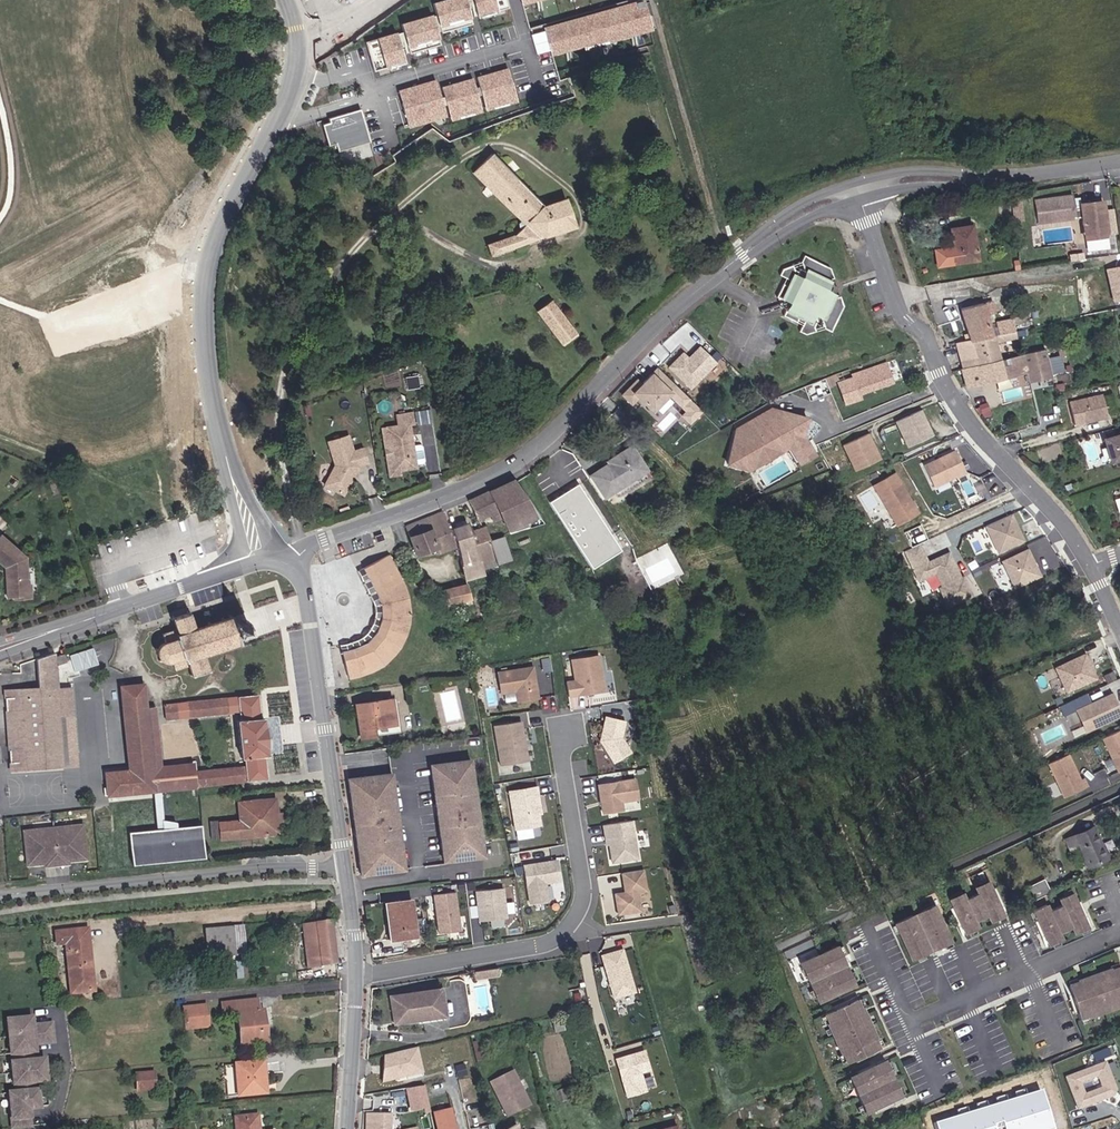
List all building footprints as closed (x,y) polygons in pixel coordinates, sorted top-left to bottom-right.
[(437,3),(443,25),(473,17),(468,0),(447,0),(437,3)] [(498,0),(475,0),(480,18),(501,12),(498,0)] [(546,26),(555,58),(655,29),(647,0),(640,0),(546,26)] [(434,15),(405,24),(411,46),(441,37),(434,15)] [(408,61),(399,32),(378,38),(386,67),(408,61)] [(509,67),(477,77),(487,110),(519,101),(509,67)] [(474,78),(444,86),(454,121),(484,112),(474,78)] [(448,117),(437,79),(400,89),(411,127),(448,117)] [(363,108),(328,118),(330,123),(324,124),(330,145),(337,143),(339,150),(372,141),(363,108)] [(544,204),(494,152),(475,173),(527,223),(518,234),(490,244),(493,255),(537,242),(541,237),(576,227),(566,196),(544,204)] [(1074,194),(1036,198),(1039,225),(1078,218),(1074,194)] [(1105,199),(1081,202),(1086,240),(1111,236),(1105,199)] [(974,223),(949,228),(955,265),(981,260),(974,223)] [(831,268),(807,256),(802,264),(785,270),(782,276),(788,278),(778,298),(791,303),(786,313),(806,321),(801,332),(807,335),(817,330),(815,326),(819,320),(824,319),(826,328),(832,332),(844,306),(841,297),(835,298),(837,294),(831,290),(836,280),(831,268)] [(1107,270),(1113,300),(1119,299),(1119,267),(1107,270)] [(553,300),(537,312),(563,345),(578,334),(553,300)] [(967,340),(957,344),(967,387),(1006,378),(1029,372),(1033,383),(1054,377),(1049,348),(1003,359),(989,316),(997,313),(994,302),(963,310),(969,334),(966,336),(967,340)] [(692,390),(718,362),(700,345),(690,356),(684,350),(668,367),(692,390)] [(893,385),(886,365),(837,382),(845,402),(893,385)] [(676,392),(654,372),(643,383),(637,378),(622,394),(634,405),(640,399),(657,414),(676,392)] [(1103,393),(1069,402),(1076,427),(1110,418),(1103,393)] [(773,408),(736,428),(725,463),(752,473),(791,450),(802,465),(819,454),(809,439),(812,417),(773,408)] [(934,435),(923,409),(896,421),(907,446),(934,435)] [(431,411),(418,412),(420,427),(435,425),(431,411)] [(398,424),(383,427),(390,476),(404,476),(403,470),(419,467),(412,425),(417,425),(414,413),(397,415),(398,424)] [(883,458),(871,433),(844,446),(856,471),(883,458)] [(1105,437),(1112,464),(1119,462),(1119,433),(1105,437)] [(351,434),(329,440),(336,463),(326,485),(345,495),(361,466),(371,463),(364,447),(356,449),(351,434)] [(651,470),(635,443),(606,461),(607,464),(590,474),(605,497),(651,470)] [(957,450),(925,466),(936,489),(968,474),(957,450)] [(920,512),(895,472),(870,487),(896,527),(920,512)] [(515,478),(470,499),(479,520),(499,512),(509,533),(542,520),(515,478)] [(581,485),(552,503),(594,568),(622,550),(581,485)] [(445,510),(408,525),(407,530),(418,556),(438,550),(440,554),(460,548),(452,528),(445,510)] [(1013,514),(986,526),(999,555),(1026,542),(1013,514)] [(469,522),(452,528),(460,548),(467,580),(485,575),(483,569),(513,560),(506,536),(493,540),(488,526),(472,530),(469,522)] [(384,533),(376,536),(377,542),(386,539),(384,533)] [(2,534),(0,536),(0,563),(7,569),(8,598),(32,598),(29,557),(2,534)] [(920,542),(904,550),(919,583),(935,576),(950,608),(976,597),(965,574),(962,575),(951,550),(928,560),(920,542)] [(1043,576),(1030,548),(1003,561),(1015,588),(1043,576)] [(386,631),(337,649),(347,675),(422,648),(387,554),(361,564),(386,631)] [(467,583),(444,589),(448,607),(473,601),(467,583)] [(206,658),(244,644),(241,636),(251,632),(247,619),(237,622),(234,614),(196,627),(191,613),(175,618),(178,629),(165,634),(167,638),(164,642),(161,646),(160,648),(160,654),(161,656),(163,661),(165,663),(168,664),(175,666),(177,671),(188,667),(193,679),(211,673),(206,658)] [(6,690),(11,770),(80,768),(75,689),(61,688),(61,675),(99,666),(93,649),(57,659),(56,654),(39,660),(39,687),(6,690)] [(1064,692),(1097,679),(1087,651),(1053,664),(1064,692)] [(601,654),(571,659),(574,677),(564,679),(568,701),(608,694),(601,654)] [(533,665),(494,671),(498,695),(518,692),(520,701),(538,698),(533,665)] [(164,766),(157,706),(149,705),(147,682),(122,685),(128,769),(107,771),(110,796),(199,788),(197,770),(196,762),(164,766)] [(1085,732),(1119,716),(1119,710),(1111,691),(1074,708),(1085,732)] [(259,694),(238,696),(240,713),(241,719),(238,719),(242,758),(245,758),(246,765),(248,782),(269,779),(266,756),(269,756),(269,748),(270,748),(268,724),(266,724),(265,716),(261,717),(259,694)] [(240,713),(238,696),(189,702),(190,719),(240,713)] [(394,698),(354,703),(361,739),(379,737),(377,727),(398,724),(394,698)] [(166,705),(167,720),(190,719),(189,702),(166,705)] [(598,740),(610,764),(632,754),(624,738),(629,721),(605,714),(598,740)] [(524,721),(493,725),(499,767),(529,763),(524,721)] [(1116,771),(1119,770),(1119,729),(1102,735),(1116,771)] [(1073,751),(1048,760),(1061,796),(1085,788),(1073,751)] [(471,759),(429,765),(443,864),(485,859),(471,759)] [(246,765),(197,770),(199,788),(248,782),(246,765)] [(393,772),(347,778),(361,875),(407,869),(393,772)] [(640,810),(635,776),(596,783),(601,817),(640,810)] [(508,792),(516,832),(542,827),(535,787),(508,792)] [(277,797),(239,801),(241,819),(219,821),(221,841),(281,834),(277,797)] [(637,820),(601,825),(606,864),(642,860),(637,820)] [(85,824),(24,829),(26,866),(44,864),(45,868),(69,866),(69,863),(89,862),(85,824)] [(1095,825),(1065,838),(1071,852),(1079,849),(1090,869),(1112,858),(1095,825)] [(203,826),(131,834),(134,867),(206,859),(203,826)] [(520,866),(527,902),(549,898),(547,884),(562,881),(557,859),(520,866)] [(648,889),(645,868),(619,873),(623,890),(613,892),(617,915),(641,911),(637,891),(648,889)] [(1031,885),(1037,898),(1051,891),(1044,878),(1031,885)] [(965,891),(949,899),(967,935),(982,929),(978,923),(989,916),(993,924),(1008,918),(991,879),(973,887),(978,894),(968,899),(965,891)] [(507,888),(475,891),(477,920),(510,918),(507,888)] [(459,892),(434,894),(438,933),(462,931),(459,892)] [(1049,904),(1033,911),(1050,946),(1066,939),(1063,933),(1073,929),(1076,935),(1091,929),(1075,893),(1060,900),(1063,906),(1053,911),(1049,904)] [(414,898),(387,902),(392,940),(420,937),(414,898)] [(949,937),(933,901),(893,918),(910,955),(928,947),(925,941),(929,940),(931,945),(949,937)] [(332,921),(302,924),(308,968),(338,965),(332,921)] [(206,954),(245,954),(245,925),(206,926),(206,954)] [(89,929),(56,931),(57,947),(65,946),(71,995),(98,994),(89,929)] [(840,964),(838,961),(844,958),(836,940),(800,956),(817,996),(854,980),(846,962),(840,964)] [(638,993),(625,948),(601,955),(614,999),(638,993)] [(1070,986),(1083,1023),(1119,1010),(1119,967),(1070,986)] [(442,987),(389,994),(395,1025),(447,1018),(442,987)] [(877,1043),(873,1034),(874,1033),(860,1002),(859,1003),(855,994),(821,1009),(842,1058),(877,1043)] [(259,998),(222,1001),(224,1015),(236,1015),(241,1047),(270,1044),(266,1009),(261,1009),(259,998)] [(208,1004),(183,1006),(185,1030),(211,1027),(208,1004)] [(8,1020),(14,1091),(7,1091),(13,1128),(17,1128),(34,1127),(33,1112),(43,1110),(39,1084),(50,1085),(48,1058),(41,1057),(39,1047),(58,1045),(54,1021),(36,1023),(35,1016),(8,1020)] [(419,1048),(380,1052),(382,1079),(422,1075),(419,1048)] [(646,1049),(616,1059),(629,1099),(650,1092),(644,1072),(653,1070),(646,1049)] [(897,1094),(881,1058),(847,1074),(863,1109),(897,1094)] [(266,1060),(236,1063),(238,1098),(270,1095),(266,1060)] [(1078,1110),(1119,1095),(1119,1094),(1108,1061),(1065,1077),(1078,1110)] [(514,1067),(489,1079),(506,1116),(531,1105),(514,1067)] [(155,1070),(135,1070),(135,1090),(154,1090),(155,1070)] [(425,1087),(407,1090),(412,1115),(431,1110),(425,1087)] [(938,1122),(940,1128),(1057,1128),(1044,1089),(938,1122)] [(235,1115),(236,1128),(263,1128),(261,1113),(235,1115)] [(370,1114),(369,1128),(392,1128),(393,1113),(370,1114)]
